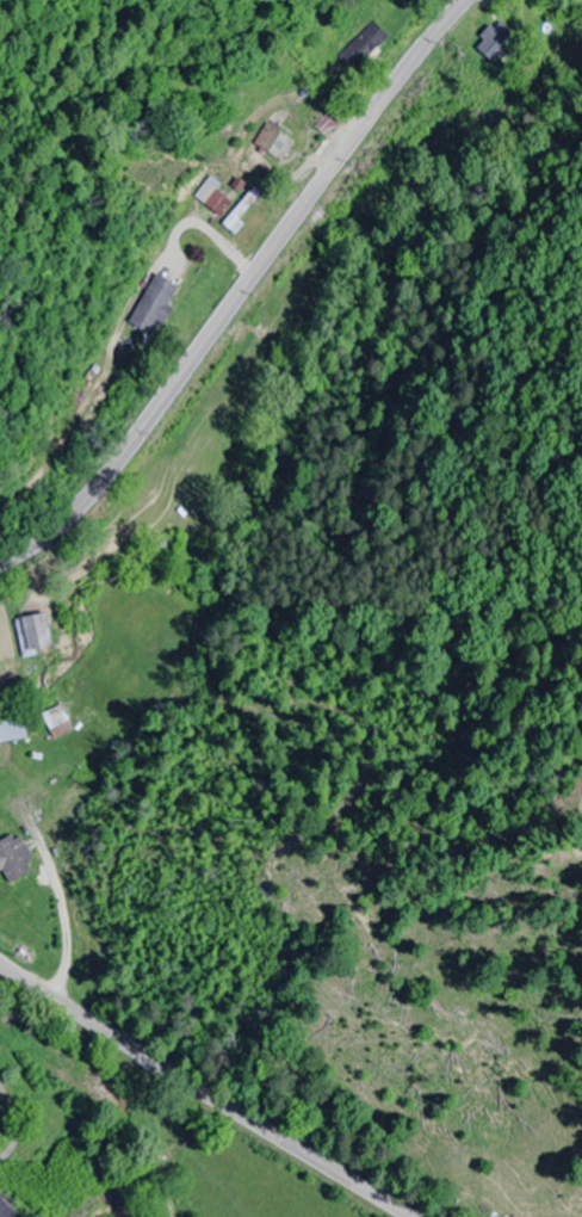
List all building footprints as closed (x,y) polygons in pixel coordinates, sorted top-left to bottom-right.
[(532,14),(543,17),(548,0),(536,0),(532,14)] [(346,55),(360,70),(391,39),(377,25),(346,55)] [(495,59),(502,65),(510,57),(502,50),(518,34),(509,26),(495,40),(490,35),(473,52),(487,66),(495,59)] [(281,163),(296,143),(269,123),(254,143),(281,163)] [(205,206),(222,219),(233,203),(217,191),(205,206)] [(129,324),(153,339),(182,290),(158,275),(129,324)] [(55,650),(46,613),(15,620),(23,657),(55,650)] [(55,739),(74,730),(62,705),(43,714),(55,739)] [(28,738),(25,717),(0,721),(0,743),(28,738)] [(31,875),(26,837),(0,841),(0,861),(3,879),(31,875)] [(0,1190),(0,1216),(26,1216),(0,1190)]
